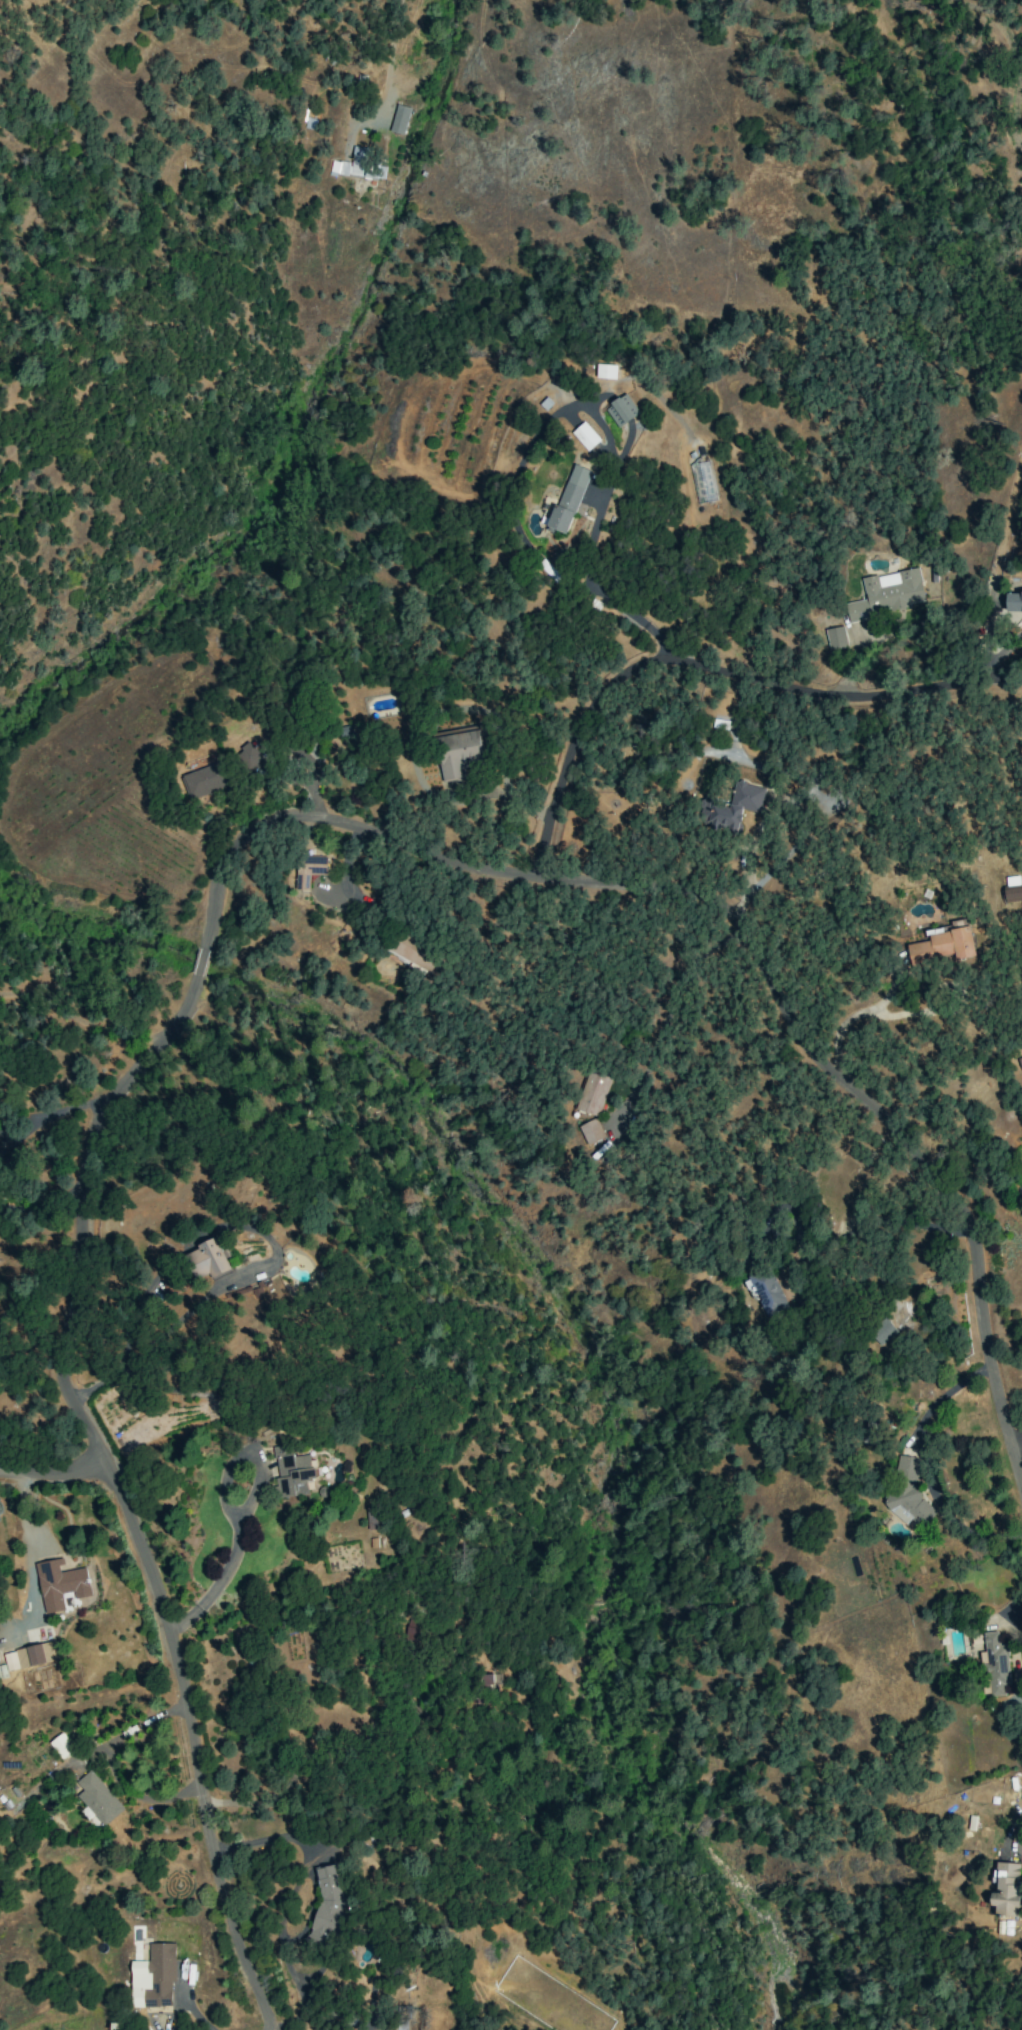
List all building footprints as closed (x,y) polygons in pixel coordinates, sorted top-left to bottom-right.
[(403,135),(411,108),(397,104),(389,131),(403,135)] [(330,161),(329,174),(384,179),(386,161),(367,159),(368,148),(352,146),(351,163),(330,161)] [(596,378),(616,379),(616,365),(596,364),(596,378)] [(616,427),(639,415),(627,394),(605,406),(616,427)] [(571,432),(587,451),(600,440),(584,421),(571,432)] [(548,529),(566,536),(590,471),(572,463),(548,529)] [(925,605),(919,568),(861,578),(865,600),(845,603),(848,619),(925,605)] [(1006,613),(1021,612),(1021,591),(1005,592),(1006,613)] [(847,647),(842,626),(824,630),(828,651),(847,647)] [(441,781),(463,778),(461,766),(470,765),(469,758),(483,755),(479,726),(434,733),(441,781)] [(262,759),(251,742),(236,752),(247,769),(262,759)] [(181,776),(189,800),(227,786),(219,762),(181,776)] [(765,787),(733,781),(729,804),(701,798),(696,823),(738,831),(742,809),(760,813),(765,787)] [(326,857),(297,856),(296,890),(309,891),(310,874),(325,875),(326,857)] [(1021,900),(1021,884),(1020,885),(1019,876),(1003,878),(1006,902),(1021,900)] [(907,944),(910,964),(955,957),(955,960),(974,957),(970,928),(928,934),(929,941),(907,944)] [(610,1077),(586,1069),(572,1109),(596,1117),(610,1077)] [(586,1145),(604,1138),(596,1118),(578,1126),(586,1145)] [(187,1252),(198,1276),(207,1272),(211,1279),(230,1270),(215,1238),(187,1252)] [(750,1299),(755,1297),(765,1318),(786,1309),(767,1268),(741,1280),(750,1299)] [(258,1311),(287,1304),(280,1276),(251,1284),(258,1311)] [(877,1345),(896,1335),(888,1319),(869,1329),(877,1345)] [(308,1495),(307,1481),(316,1480),(314,1468),(311,1468),(309,1454),(287,1456),(286,1445),(273,1447),(279,1498),(308,1495)] [(366,1507),(367,1530),(381,1529),(380,1506),(366,1507)] [(35,1563),(45,1614),(66,1610),(65,1607),(92,1602),(86,1566),(65,1570),(63,1558),(35,1563)] [(414,1643),(421,1623),(407,1619),(400,1638),(414,1643)] [(983,1633),(985,1652),(983,1652),(987,1697),(1005,1696),(1004,1685),(1010,1685),(1007,1645),(999,1646),(998,1632),(983,1633)] [(2,1652),(5,1670),(57,1662),(53,1643),(2,1652)] [(76,1795),(102,1827),(123,1809),(90,1770),(75,1782),(82,1790),(76,1795)] [(1020,1863),(994,1862),(993,1883),(997,1884),(996,1893),(991,1893),(990,1906),(996,1906),(995,1916),(1017,1917),(1020,1863)] [(175,1943),(148,1944),(148,1989),(142,1989),(142,2007),(171,2007),(171,1982),(175,1982),(175,1943)]
